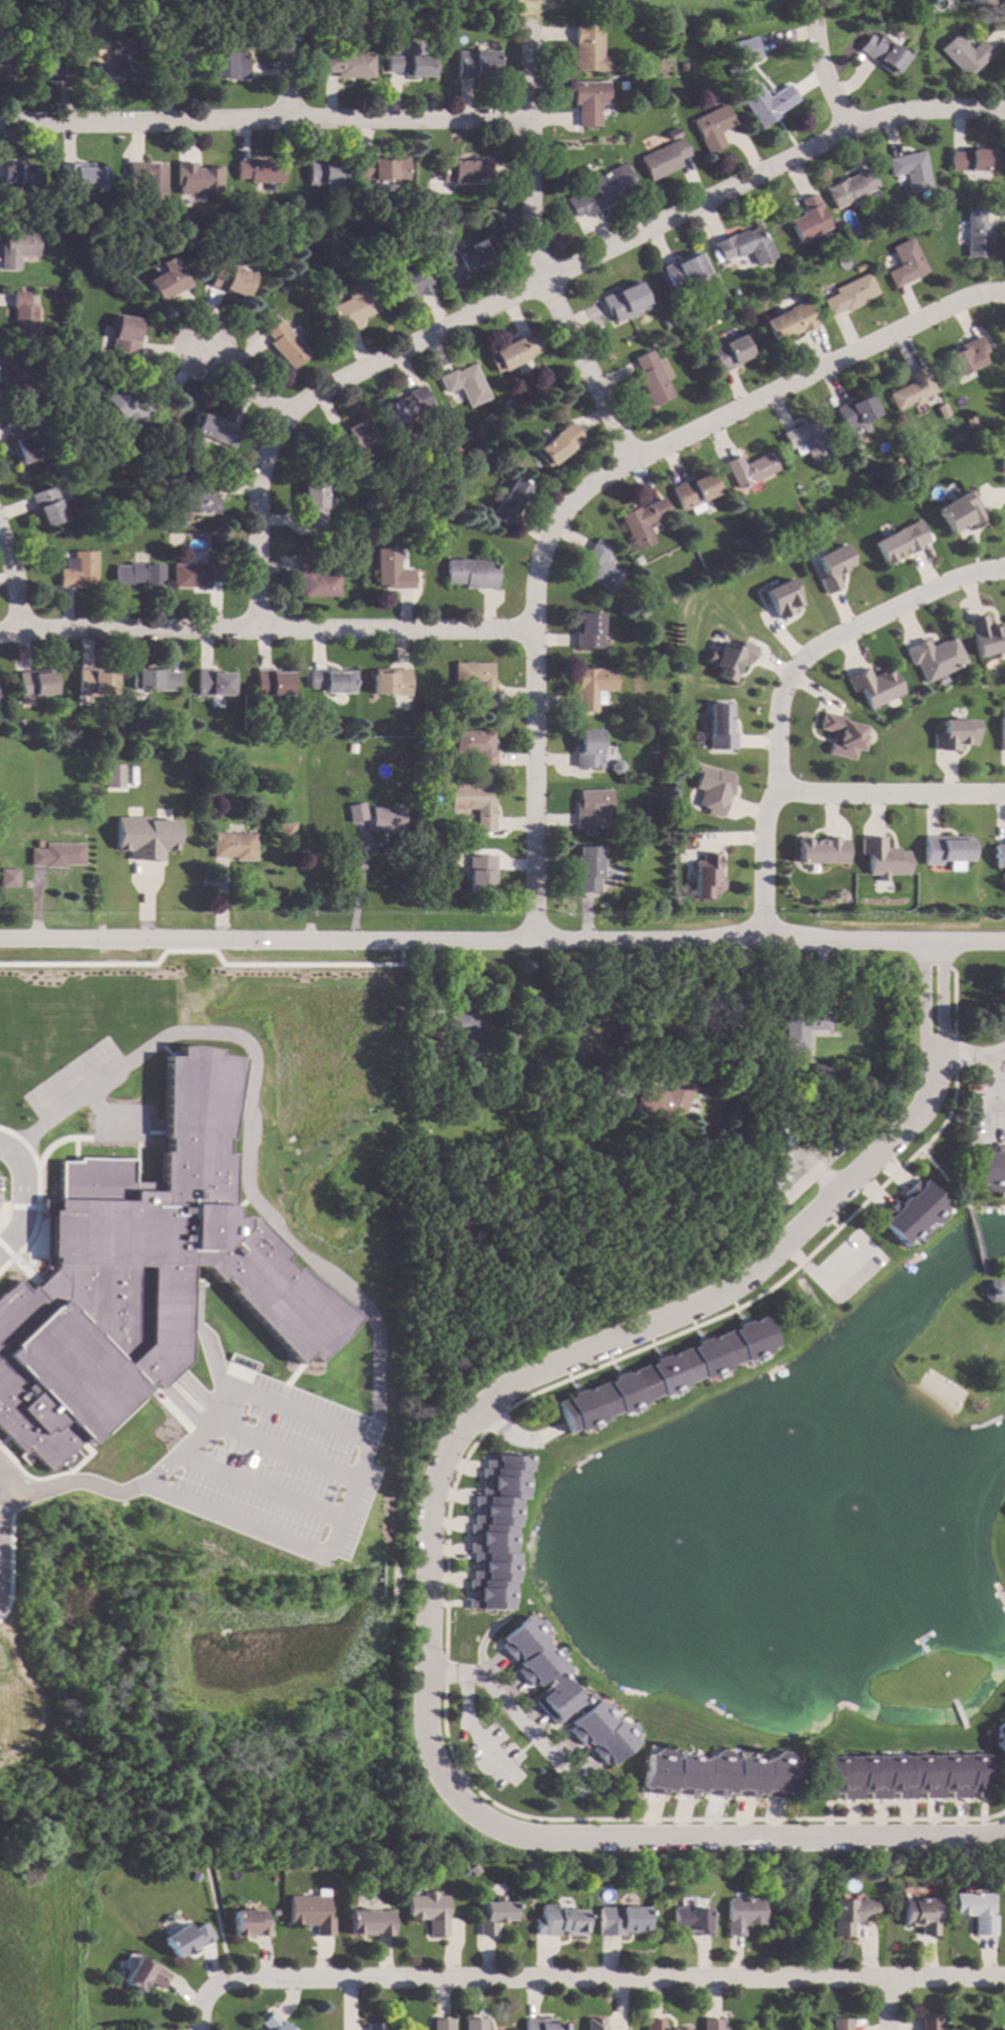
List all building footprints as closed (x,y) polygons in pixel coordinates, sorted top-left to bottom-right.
[(600,57),(608,57),(608,71),(573,72),(573,41),(573,28),(573,25),(600,25),(600,57)] [(890,43),(889,44),(905,57),(889,76),(873,64),(864,57),(862,55),(878,34),(890,43)] [(969,50),(979,40),(980,42),(989,51),(991,53),(965,79),(937,50),(953,34),(969,50)] [(756,39),(760,53),(760,56),(738,62),(733,42),(755,37),(756,39)] [(192,79),(172,79),(172,81),(170,81),(158,82),(154,82),(154,65),(169,64),(169,41),(191,41),(192,79)] [(133,80),(113,80),(113,83),(111,83),(99,83),(95,83),(95,64),(110,64),(110,42),(133,42),(133,80)] [(420,57),(433,57),(433,77),(402,77),(402,73),(400,73),(388,73),(386,73),(386,56),(406,56),(405,45),(420,45),(420,57)] [(495,78),(473,78),(473,79),(471,79),(457,79),(456,79),(455,52),(495,52),(495,78)] [(246,65),(246,76),(246,79),(223,80),(223,77),(210,77),(210,54),(229,54),(229,53),(246,53),(246,65)] [(72,82),(70,82),(58,82),(48,82),(48,79),(35,80),(35,54),(72,54),(72,82)] [(10,82),(0,82),(0,55),(12,55),(12,79),(10,79),(10,82)] [(372,74),(372,78),(336,78),(336,73),(324,73),(321,73),(321,55),(372,55),(372,74)] [(685,63),(685,72),(677,72),(677,62),(685,63)] [(739,74),(731,79),(725,71),(733,65),(739,74)] [(625,89),(617,89),(617,81),(624,81),(625,89)] [(606,101),(606,104),(598,104),(598,117),(598,127),(579,127),(576,127),(576,113),(576,105),(571,105),(571,83),(606,83),(606,101)] [(766,98),(786,84),(787,87),(795,98),(796,100),(777,113),(779,116),(760,129),(737,96),(756,83),(766,98)] [(732,125),(719,131),(720,132),(718,134),(723,145),(723,146),(706,154),(689,121),(723,105),(732,125)] [(679,132),(668,138),(664,131),(676,126),(679,132)] [(687,156),(686,156),(676,161),(679,168),(678,168),(648,182),(637,158),(679,138),(687,156)] [(995,171),(949,170),(949,152),(951,152),(962,153),(964,153),(964,150),(995,151),(995,171)] [(930,189),(908,194),(903,174),(889,177),(885,159),(888,159),(900,156),(922,152),(930,189)] [(330,162),(342,162),(342,184),(328,184),(328,186),(307,186),(307,159),(309,159),(322,159),(330,159),(330,162)] [(407,180),(386,180),(386,182),(375,182),(375,181),(357,181),(357,159),(359,159),(371,159),(407,159),(407,180)] [(282,184),(248,184),(248,179),(236,179),(236,162),(237,162),(248,161),(282,161),(282,184)] [(489,165),(489,177),(489,179),(473,179),(473,183),(442,182),(442,161),(489,162),(489,165)] [(24,163),(24,166),(37,166),(36,186),(18,185),(18,190),(2,189),(2,177),(2,166),(3,162),(24,163)] [(155,167),(165,167),(164,201),(142,201),(142,182),(128,182),(128,163),(130,163),(142,164),(155,164),(155,167)] [(62,164),(74,165),(92,166),(92,167),(104,168),(103,191),(58,189),(59,164),(62,164)] [(633,187),(616,195),(618,198),(596,209),(584,215),(582,216),(572,196),(589,188),(586,182),(621,164),(633,187)] [(192,169),(223,169),(223,187),(223,189),(208,189),(207,190),(191,190),(190,187),(176,187),(176,166),(179,165),(190,165),(192,165),(192,169)] [(876,188),(864,193),(865,196),(851,203),(850,202),(834,210),(823,188),(843,179),(854,174),(865,169),(866,168),(876,188)] [(879,197),(871,201),(869,195),(876,191),(879,197)] [(828,228),(798,243),(788,222),(800,216),(798,213),(803,210),(802,206),(799,201),(811,196),(812,195),(828,228)] [(983,209),(983,223),(989,223),(991,223),(991,239),(988,239),(988,257),(965,257),(965,209),(983,209)] [(762,242),(765,240),(774,257),(755,266),(748,251),(735,258),(734,255),(721,261),(713,245),(712,244),(726,237),(730,235),(731,236),(744,230),(745,233),(755,228),(762,242)] [(38,257),(18,256),(18,273),(0,272),(0,268),(0,256),(0,242),(4,242),(4,233),(38,234),(38,257)] [(344,240),(341,246),(333,241),(336,235),(344,240)] [(497,254),(484,261),(485,264),(466,274),(465,272),(459,261),(454,251),(467,243),(469,246),(487,236),(497,254)] [(391,245),(384,248),(382,241),(389,238),(391,245)] [(926,272),(905,283),(895,288),(892,289),(884,273),(897,266),(889,248),(909,238),(926,272)] [(456,261),(442,267),(432,247),(446,240),(456,261)] [(410,250),(413,252),(414,254),(413,258),(409,259),(406,258),(404,255),(405,251),(409,250),(410,250)] [(706,274),(689,282),(691,286),(673,295),(660,268),(662,267),(673,262),(695,251),(706,274)] [(353,259),(342,264),(339,257),(350,252),(353,259)] [(403,273),(420,264),(433,288),(431,289),(419,295),(417,296),(417,294),(393,307),(373,270),(396,258),(403,273)] [(237,266),(236,270),(253,276),(244,300),(220,291),(209,286),(209,285),(219,259),(237,266)] [(190,285),(188,287),(177,293),(159,304),(146,281),(177,263),(190,285)] [(863,269),(855,273),(852,268),(861,264),(863,269)] [(876,294),(862,301),(863,303),(844,313),(843,313),(842,310),(831,316),(829,317),(821,301),(835,294),(833,290),(866,273),(876,294)] [(377,311),(356,322),(358,326),(354,328),(343,334),(342,335),(328,308),(347,298),(343,290),(362,281),(377,311)] [(645,301),(646,304),(630,311),(632,315),(626,317),(614,323),(612,320),(610,321),(606,313),(601,301),(599,298),(635,281),(645,301)] [(27,293),(27,306),(35,306),(34,341),(12,341),(13,309),(11,309),(11,306),(11,295),(11,293),(27,293)] [(815,326),(812,327),(801,333),(799,334),(798,332),(773,345),(761,322),(803,301),(815,326)] [(139,321),(136,334),(140,335),(139,343),(136,354),(136,357),(109,351),(117,316),(139,321)] [(308,354),(291,370),(268,344),(269,343),(271,341),(263,331),(262,330),(275,318),(308,354)] [(541,351),(495,374),(486,356),(519,339),(529,334),(532,333),(541,351)] [(751,358),(731,368),(721,373),(719,374),(707,351),(739,335),(751,358)] [(988,351),(982,354),(987,363),(971,371),(970,369),(953,377),(943,357),(954,352),(952,348),(967,341),(977,336),(980,335),(988,351)] [(60,347),(48,347),(48,339),(60,339),(60,347)] [(671,397),(651,407),(635,375),(639,373),(638,372),(633,361),(632,359),(648,351),(671,397)] [(2,374),(0,374),(0,355),(16,356),(16,370),(35,371),(34,394),(1,392),(2,374)] [(488,398),(468,408),(458,388),(445,394),(437,378),(440,376),(452,370),(454,369),(455,372),(472,364),(488,398)] [(935,393),(923,399),(925,402),(912,408),(910,405),(895,412),(887,394),(912,382),(907,372),(908,372),(921,366),(922,365),(935,393)] [(139,400),(150,413),(127,433),(117,420),(119,419),(102,399),(123,381),(139,400)] [(431,406),(418,412),(419,414),(390,429),(380,409),(396,402),(408,396),(407,393),(409,392),(420,387),(421,386),(431,406)] [(876,415),(859,424),(859,425),(845,432),(834,408),(835,408),(848,401),(853,399),(855,402),(867,396),(876,415)] [(949,414),(940,418),(935,408),(944,404),(949,414)] [(223,424),(224,425),(223,427),(234,432),(238,434),(232,448),(189,430),(196,413),(223,424)] [(977,425),(970,429),(966,419),(973,416),(977,425)] [(25,433),(30,431),(40,461),(17,468),(7,437),(4,426),(3,424),(20,418),(25,433)] [(375,440),(358,448),(360,452),(342,460),(330,434),(332,433),(342,428),(364,418),(375,440)] [(832,454),(811,463),(801,444),(788,450),(781,434),(783,433),(794,427),(806,421),(808,424),(816,420),(832,454)] [(572,425),(580,435),(583,439),(547,467),(535,452),(570,423),(572,425)] [(778,470),(736,490),(723,463),(724,462),(737,456),(738,456),(742,465),(769,452),(778,470)] [(717,493),(700,501),(704,510),(692,515),(689,508),(681,512),(670,488),(671,487),(687,479),(707,470),(717,493)] [(211,476),(211,481),(211,495),(214,495),(215,513),(179,515),(179,487),(187,487),(187,479),(189,479),(188,476),(211,475),(211,476)] [(529,487),(513,515),(507,525),(506,527),(490,517),(513,478),(529,487)] [(323,528),(301,528),(301,527),(301,515),(302,483),(324,483),(323,528)] [(58,500),(56,501),(63,519),(43,528),(37,515),(36,516),(33,508),(28,497),(28,496),(52,486),(58,500)] [(975,499),(986,517),(971,526),(968,521),(950,532),(939,514),(938,514),(934,507),(964,490),(965,492),(970,490),(975,499)] [(668,514),(645,525),(654,542),(635,552),(617,516),(637,507),(638,509),(646,505),(657,500),(660,498),(668,514)] [(927,542),(919,545),(919,547),(908,553),(906,554),(906,553),(892,560),(892,559),(890,559),(890,562),(886,563),(884,562),(881,564),(871,541),(896,529),(897,530),(917,521),(927,542)] [(744,547),(740,548),(736,540),(740,539),(744,547)] [(610,549),(602,562),(622,573),(611,593),(578,575),(582,567),(580,566),(586,554),(592,543),(594,540),(610,549)] [(851,564),(845,567),(846,569),(835,575),(840,586),(838,588),(827,593),(824,594),(817,579),(823,576),(814,557),(842,544),(851,564)] [(398,571),(413,571),(412,589),(409,589),(398,589),(384,589),(384,586),(374,586),(375,578),(371,578),(371,572),(375,572),(375,549),(399,550),(398,571)] [(94,584),(85,584),(85,588),(73,588),(58,587),(58,584),(58,570),(64,570),(64,558),(72,559),(72,552),(95,552),(94,584)] [(315,574),(338,574),(338,585),(338,597),(300,597),(300,578),(297,578),(297,575),(297,563),(297,559),(303,559),(315,559),(315,574)] [(495,589),(493,589),(482,589),(464,589),(464,585),(445,584),(446,560),(496,561),(495,589)] [(222,583),(220,583),(208,583),(208,588),(172,588),(171,565),(222,564),(222,583)] [(160,586),(129,586),(129,588),(128,588),(114,588),(113,588),(113,566),(128,566),(160,565),(160,586)] [(801,605),(791,610),(791,611),(775,619),(770,608),(761,591),(787,578),(801,605)] [(647,613),(640,618),(636,614),(644,608),(647,613)] [(598,634),(601,634),(601,649),(574,649),(574,646),(574,635),(574,614),(598,614),(598,634)] [(1002,632),(1004,631),(1004,651),(996,653),(995,652),(978,656),(976,656),(967,620),(984,616),(987,628),(1001,625),(1002,632)] [(966,662),(925,681),(916,662),(911,664),(904,648),(905,648),(925,638),(926,638),(930,646),(953,635),(966,662)] [(736,647),(739,640),(745,643),(754,647),(748,662),(747,663),(746,663),(744,667),(740,665),(732,683),(713,674),(717,666),(712,664),(711,665),(703,661),(708,650),(714,652),(719,640),(736,647)] [(490,681),(494,681),(494,687),(494,699),(494,701),(466,702),(466,686),(453,686),(453,663),(490,663),(490,681)] [(872,678),(875,677),(874,676),(884,671),(885,673),(891,670),(902,694),(869,709),(860,689),(853,692),(846,679),(847,678),(859,673),(858,671),(867,667),(872,678)] [(114,694),(114,697),(76,696),(76,693),(77,669),(80,669),(92,670),(114,670),(114,694)] [(615,692),(596,692),(596,712),(576,712),(576,710),(576,696),(576,694),(577,694),(577,689),(576,689),(576,669),(615,669),(615,692)] [(54,694),(38,696),(19,698),(16,673),(19,673),(30,672),(51,670),(54,694)] [(162,673),(164,673),(176,673),(177,673),(177,691),(131,691),(131,670),(162,670),(162,673)] [(198,670),(211,671),(217,671),(216,673),(232,674),(231,696),(211,695),(211,698),(195,697),(196,670),(198,670)] [(276,673),(290,673),(290,696),(255,696),(255,670),(257,670),(268,670),(276,670),(276,673)] [(409,695),(371,695),(371,670),(394,670),(405,670),(409,670),(409,695)] [(354,693),(322,693),(322,689),(308,689),(308,671),(309,671),(323,671),(354,671),(354,693)] [(726,709),(731,709),(731,729),(727,729),(727,733),(734,733),(734,736),(734,748),(734,750),(708,750),(708,734),(706,734),(706,702),(726,702),(726,709)] [(825,712),(841,715),(845,716),(844,720),(864,724),(862,733),(865,734),(861,750),(857,749),(855,759),(827,753),(830,741),(832,741),(834,732),(819,729),(820,724),(819,723),(820,716),(821,716),(822,711),(825,712)] [(975,745),(960,745),(960,751),(958,751),(943,751),(943,749),(936,749),(934,749),(934,734),(941,734),(941,720),(975,720),(975,745)] [(491,751),(494,751),(494,754),(494,766),(494,769),(476,769),(476,754),(454,754),(454,731),(455,731),(486,731),(491,731),(491,751)] [(598,752),(601,752),(601,768),(577,768),(574,768),(574,754),(574,746),(577,746),(577,733),(598,733),(598,752)] [(17,754),(6,755),(6,743),(17,743),(17,754)] [(120,788),(103,788),(103,765),(120,764),(120,788)] [(715,770),(715,769),(731,773),(729,780),(732,781),(728,796),(725,809),(723,809),(720,816),(720,818),(704,813),(706,808),(696,805),(700,790),(692,787),(695,775),(692,774),(695,764),(715,770)] [(488,800),(493,800),(493,818),(493,830),(493,832),(476,832),(475,832),(475,810),(449,810),(449,785),(488,785),(488,800)] [(610,813),(601,813),(601,828),(583,828),(574,828),(574,825),(574,814),(574,800),(578,800),(578,791),(610,791),(610,813)] [(365,819),(365,820),(363,820),(350,823),(348,823),(345,807),(362,803),(365,819)] [(403,831),(370,831),(370,829),(365,829),(365,820),(365,819),(365,818),(370,817),(370,808),(371,808),(402,808),(403,831)] [(145,821),(176,821),(176,851),(161,851),(161,860),(128,860),(128,851),(114,851),(114,818),(146,818),(145,821)] [(294,840),(279,840),(279,822),(294,822),(294,840)] [(227,834),(253,834),(254,861),(233,862),(233,857),(228,857),(228,858),(227,858),(213,859),(212,859),(212,833),(227,833),(227,834)] [(825,835),(839,836),(839,839),(847,839),(847,863),(794,862),(795,837),(807,838),(807,839),(822,839),(822,835),(825,835)] [(885,847),(898,848),(898,850),(908,850),(908,875),(887,874),(887,881),(878,881),(878,875),(868,875),(868,854),(860,854),(860,837),(863,837),(877,838),(877,836),(884,837),(885,837),(885,847)] [(970,860),(941,860),(941,865),(924,865),(924,838),(927,838),(939,838),(970,839),(970,860)] [(82,845),(82,866),(64,865),(64,869),(43,868),(42,868),(42,867),(32,866),(29,866),(29,849),(42,850),(42,844),(82,845)] [(997,845),(1004,846),(1004,867),(993,867),(994,845),(997,845)] [(603,879),(598,879),(598,892),(591,892),(580,893),(577,893),(576,857),(579,857),(579,847),(602,847),(603,879)] [(717,871),(714,871),(714,872),(717,873),(722,879),(722,888),(716,894),(707,894),(707,898),(691,898),(692,861),(699,861),(700,852),(702,852),(718,852),(717,871)] [(494,859),(494,871),(494,879),(491,879),(492,892),(468,892),(468,856),(494,856),(494,859)] [(17,888),(17,870),(0,869),(0,888),(17,888)] [(845,902),(836,901),(836,894),(845,895),(845,902)] [(830,1014),(830,1031),(807,1031),(807,1050),(784,1050),(785,1013),(799,1013),(799,1012),(814,1012),(830,1012),(830,1014)] [(483,1017),(482,1017),(482,1057),(459,1057),(459,1034),(444,1034),(441,1034),(441,1016),(441,1015),(453,1015),(453,1014),(483,1013),(483,1017)] [(416,1036),(410,1040),(405,1034),(410,1029),(416,1036)] [(23,1455),(27,1451),(49,1472),(82,1439),(89,1445),(146,1391),(143,1389),(150,1382),(157,1389),(186,1361),(188,1266),(202,1267),(218,1283),(221,1279),(231,1290),(228,1292),(297,1364),(308,1355),(314,1362),(339,1339),(357,1318),(295,1269),(291,1271),(279,1259),(285,1254),(250,1218),(227,1218),(230,1154),(223,1153),(223,1140),(226,1141),(240,1059),(216,1055),(217,1051),(198,1048),(179,1047),(177,1057),(165,1057),(164,1139),(166,1139),(166,1152),(161,1152),(161,1183),(131,1183),(132,1160),(79,1159),(78,1163),(59,1162),(59,1201),(54,1201),(55,1211),(49,1211),(49,1257),(53,1257),(53,1265),(55,1265),(55,1269),(34,1288),(33,1287),(28,1292),(17,1281),(0,1294),(0,1431),(23,1455)] [(828,1068),(827,1080),(811,1080),(811,1065),(828,1065),(828,1068)] [(694,1083),(679,1126),(633,1110),(636,1101),(639,1091),(641,1085),(665,1093),(671,1075),(694,1083)] [(1002,1151),(1004,1151),(1004,1185),(1002,1185),(1002,1187),(996,1193),(988,1193),(982,1187),(982,1185),(976,1185),(977,1151),(981,1151),(981,1147),(983,1147),(1002,1147),(1002,1151)] [(485,1193),(475,1195),(473,1181),(482,1179),(485,1193)] [(612,1182),(609,1193),(599,1190),(602,1179),(612,1182)] [(944,1205),(941,1209),(942,1210),(942,1219),(937,1224),(928,1224),(926,1223),(920,1229),(921,1231),(921,1240),(918,1242),(911,1235),(904,1241),(905,1242),(901,1246),(878,1222),(882,1218),(879,1215),(880,1214),(891,1203),(893,1201),(896,1205),(903,1198),(900,1195),(901,1193),(912,1183),(914,1181),(918,1184),(921,1181),(944,1205)] [(1003,1289),(1003,1296),(996,1303),(988,1304),(981,1297),(981,1289),(987,1282),(995,1281),(1003,1289)] [(774,1346),(766,1350),(767,1352),(759,1355),(758,1358),(753,1360),(750,1360),(744,1362),(741,1361),(725,1367),(724,1371),(718,1373),(717,1376),(712,1378),(709,1377),(703,1379),(700,1378),(684,1384),(683,1387),(676,1390),(675,1393),(672,1395),(667,1394),(662,1396),(658,1395),(643,1401),(642,1405),(636,1407),(634,1410),(630,1412),(627,1411),(621,1413),(616,1412),(602,1418),(600,1422),(594,1425),(593,1428),(589,1429),(585,1428),(579,1430),(575,1429),(569,1432),(568,1433),(563,1422),(555,1402),(568,1397),(570,1393),(581,1389),(585,1390),(609,1380),(611,1376),(621,1372),(626,1373),(650,1363),(653,1358),(662,1355),(667,1356),(691,1346),(693,1342),(703,1338),(708,1338),(733,1328),(734,1324),(744,1320),(749,1321),(762,1316),(774,1346)] [(529,1456),(528,1464),(526,1466),(526,1472),(522,1472),(522,1477),(524,1479),(524,1492),(522,1494),(522,1500),(515,1499),(514,1504),(517,1506),(516,1519),(514,1521),(514,1527),(510,1526),(510,1532),(512,1534),(512,1546),(510,1549),(509,1554),(513,1554),(512,1560),(515,1563),(514,1575),(512,1577),(512,1582),(508,1582),(508,1588),(510,1590),(510,1603),(507,1605),(507,1611),(465,1609),(465,1607),(465,1601),(465,1599),(472,1599),(472,1591),(466,1591),(466,1588),(466,1580),(470,1580),(470,1574),(470,1572),(476,1572),(477,1563),(471,1563),(471,1560),(471,1554),(467,1554),(467,1544),(467,1543),(474,1543),(474,1535),(468,1535),(468,1533),(468,1524),(472,1524),(472,1516),(478,1516),(479,1508),(472,1507),(472,1504),(473,1496),(479,1497),(480,1489),(480,1488),(486,1488),(486,1480),(481,1480),(481,1477),(481,1469),(484,1469),(484,1461),(484,1460),(491,1460),(491,1454),(529,1456)] [(528,1619),(538,1620),(542,1625),(542,1635),(541,1636),(545,1640),(543,1642),(548,1648),(550,1650),(552,1651),(557,1648),(560,1651),(559,1659),(557,1660),(567,1671),(563,1674),(581,1696),(586,1692),(595,1703),(596,1702),(597,1703),(607,1704),(609,1706),(604,1711),(608,1714),(606,1716),(612,1722),(616,1718),(619,1723),(630,1724),(634,1728),(633,1739),(636,1742),(609,1766),(604,1760),(601,1763),(591,1752),(589,1749),(592,1747),(589,1744),(586,1747),(583,1743),(579,1746),(578,1744),(568,1733),(566,1731),(570,1728),(565,1722),(566,1721),(566,1720),(563,1717),(553,1726),(550,1723),(534,1704),(531,1700),(545,1687),(544,1686),(547,1683),(544,1680),(535,1687),(532,1684),(528,1688),(526,1685),(516,1674),(515,1672),(518,1669),(514,1664),(517,1662),(515,1659),(511,1662),(509,1660),(499,1648),(498,1646),(501,1644),(498,1640),(525,1616),(528,1619)] [(998,1722),(1004,1722),(1004,1757),(991,1743),(994,1739),(993,1738),(993,1727),(998,1722)] [(666,1749),(671,1757),(671,1758),(675,1759),(676,1754),(682,1755),(682,1757),(686,1757),(688,1755),(694,1756),(695,1759),(699,1759),(699,1758),(705,1759),(705,1755),(712,1756),(712,1754),(718,1750),(726,1751),(731,1757),(730,1759),(734,1759),(735,1755),(742,1756),(742,1758),(746,1759),(749,1757),(753,1758),(755,1760),(754,1760),(758,1761),(758,1760),(764,1760),(764,1758),(770,1759),(771,1756),(778,1752),(785,1753),(790,1760),(790,1761),(795,1762),(790,1797),(784,1796),(784,1800),(781,1800),(765,1797),(764,1797),(764,1793),(760,1792),(759,1796),(755,1795),(754,1799),(752,1799),(735,1796),(734,1796),(735,1792),(730,1791),(730,1795),(724,1794),(724,1798),(722,1798),(706,1795),(704,1795),(705,1791),(701,1790),(700,1794),(695,1793),(694,1798),(692,1797),(676,1795),(675,1794),(676,1790),(671,1789),(670,1793),(665,1792),(664,1797),(662,1796),(646,1794),(645,1793),(646,1789),(640,1788),(646,1754),(650,1754),(651,1753),(658,1748),(666,1749)] [(980,1756),(988,1756),(989,1798),(986,1798),(981,1798),(978,1798),(978,1792),(970,1792),(970,1798),(968,1798),(952,1799),(950,1799),(950,1793),(941,1793),(941,1799),(940,1799),(925,1799),(923,1799),(922,1793),(915,1793),(915,1799),(913,1799),(897,1799),(895,1800),(895,1793),(886,1793),(886,1799),(884,1799),(869,1800),(867,1800),(867,1794),(859,1794),(859,1800),(856,1800),(842,1800),(839,1800),(839,1794),(831,1794),(831,1800),(829,1800),(823,1800),(820,1800),(820,1758),(826,1758),(826,1756),(842,1756),(842,1757),(855,1757),(854,1756),(870,1756),(870,1757),(882,1757),(882,1756),(899,1755),(898,1757),(910,1757),(910,1755),(926,1755),(926,1756),(937,1756),(937,1755),(954,1755),(954,1756),(966,1756),(966,1755),(981,1754),(980,1756)] [(200,1875),(197,1882),(191,1879),(194,1872),(200,1875)] [(327,1919),(332,1919),(331,1937),(330,1937),(315,1937),(313,1937),(313,1926),(287,1925),(288,1897),(315,1897),(315,1889),(327,1889),(327,1919)] [(435,1896),(445,1896),(445,1919),(445,1937),(444,1937),(426,1937),(426,1920),(405,1920),(405,1896),(421,1897),(421,1892),(435,1893),(435,1896)] [(991,1916),(995,1916),(995,1936),(977,1936),(973,1936),(973,1916),(953,1916),(953,1894),(991,1894),(991,1916)] [(502,1903),(511,1903),(511,1921),(502,1921),(502,1924),(493,1924),(493,1936),(491,1936),(477,1936),(477,1935),(477,1920),(481,1920),(481,1904),(481,1903),(492,1903),(492,1896),(501,1896),(502,1903)] [(761,1925),(760,1925),(742,1925),(742,1936),(741,1936),(728,1936),(726,1936),(726,1920),(725,1899),(760,1899),(761,1925)] [(936,1936),(934,1936),(920,1936),(918,1936),(918,1926),(900,1927),(900,1899),(936,1899),(936,1936)] [(853,1901),(867,1901),(867,1903),(874,1903),(874,1916),(868,1916),(868,1921),(856,1921),(856,1923),(850,1923),(850,1935),(850,1936),(830,1936),(830,1900),(853,1900),(853,1901)] [(554,1910),(583,1910),(583,1936),(565,1936),(565,1931),(556,1931),(556,1936),(542,1936),(542,1935),(534,1935),(533,1935),(533,1919),(540,1919),(540,1905),(555,1905),(554,1910)] [(644,1934),(622,1933),(622,1937),(619,1937),(600,1936),(597,1936),(598,1907),(645,1908),(644,1934)] [(707,1918),(711,1918),(711,1937),(708,1937),(696,1936),(693,1936),(692,1931),(672,1931),(670,1930),(671,1908),(705,1908),(707,1908),(707,1918)] [(262,1921),(268,1921),(269,1921),(268,1937),(267,1937),(254,1937),(253,1937),(253,1935),(243,1935),(243,1937),(232,1936),(232,1914),(233,1911),(262,1912),(262,1921)] [(392,1936),(388,1936),(376,1936),(373,1936),(373,1934),(358,1933),(355,1935),(350,1935),(348,1933),(348,1911),(392,1911),(392,1936)] [(191,1932),(203,1924),(213,1938),(210,1939),(200,1946),(198,1947),(197,1945),(191,1949),(192,1950),(183,1956),(182,1954),(175,1958),(162,1938),(185,1923),(191,1932)] [(167,1973),(169,1975),(162,1987),(160,1989),(147,1981),(140,1993),(128,1986),(124,1983),(122,1982),(138,1956),(167,1973)] [(281,2023),(288,2029),(264,2029),(258,2023),(271,2012),(271,2013),(281,2023)] [(662,2029),(687,2029),(644,2029),(644,2018),(646,2018),(659,2019),(662,2019),(662,2029)] [(450,2019),(450,2029),(431,2029),(431,2020),(434,2020),(447,2019),(450,2019)] [(484,2019),(484,2029),(462,2029),(462,2019),(467,2019),(479,2019),(484,2019)] [(564,2023),(564,2029),(522,2029),(522,2019),(524,2019),(535,2019),(553,2019),(553,2023),(564,2023)] [(604,2026),(604,2029),(585,2029),(585,2019),(603,2019),(603,2022),(603,2026),(604,2026)] [(850,2021),(850,2029),(830,2029),(830,2019),(850,2019),(850,2021)] [(938,2019),(938,2029),(920,2029),(920,2020),(920,2019),(938,2019)] [(720,2020),(720,2029),(702,2029),(702,2020),(704,2020),(718,2020),(720,2020)]
